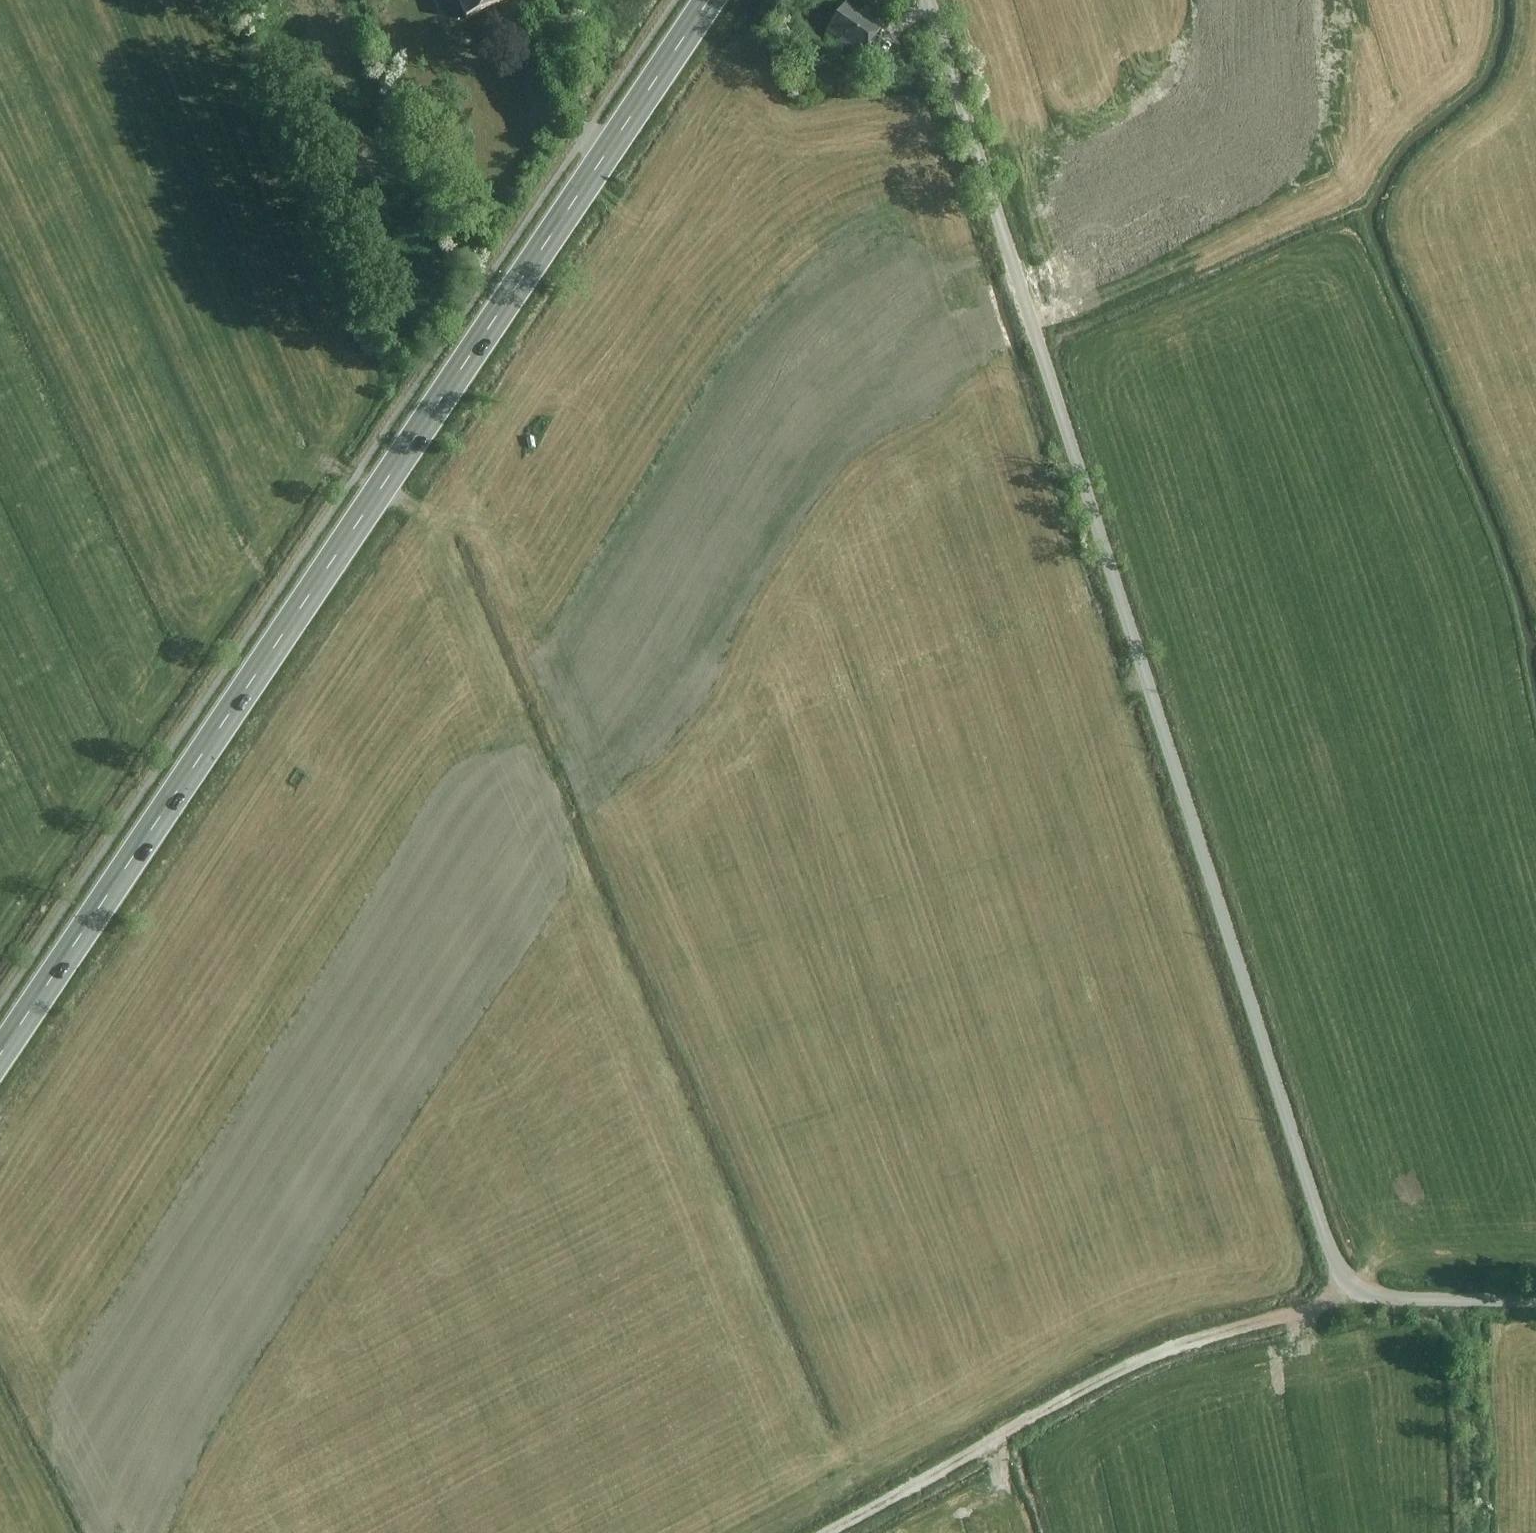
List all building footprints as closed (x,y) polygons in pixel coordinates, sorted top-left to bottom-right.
[(465,21),(517,0),(457,0),(465,21)] [(883,29),(846,6),(829,32),(867,55),(883,29)]
